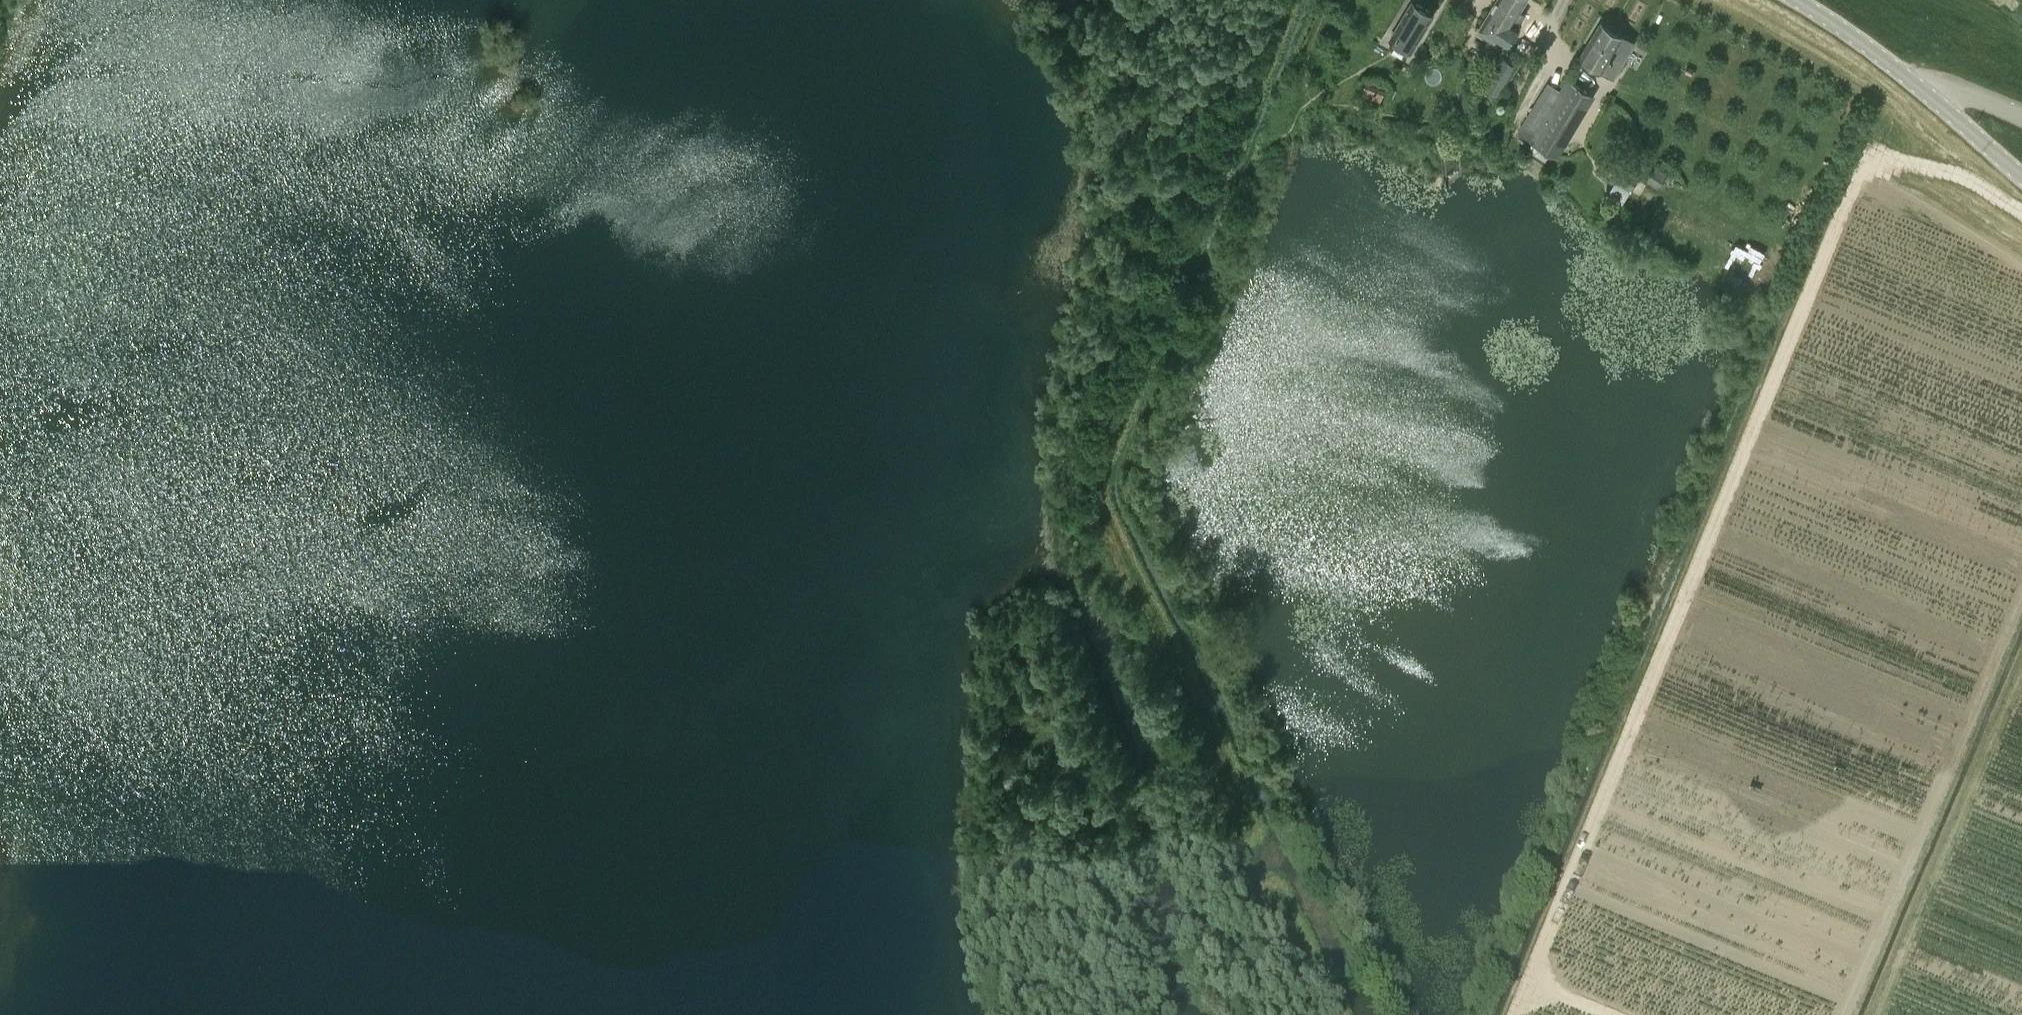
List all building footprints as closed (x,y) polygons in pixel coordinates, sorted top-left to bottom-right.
[(1418,0),(1412,0),(1392,31),(1412,44),(1434,10),(1418,0)] [(1519,8),(1524,0),(1495,0),(1479,27),(1506,44),(1526,12),(1519,8)] [(1600,21),(1580,53),(1578,56),(1614,78),(1622,63),(1635,42),(1623,34),(1600,21)] [(1501,93),(1506,96),(1510,90),(1505,87),(1519,64),(1502,53),(1481,85),(1499,96),(1501,93)] [(1517,131),(1530,139),(1557,156),(1594,96),(1566,79),(1560,89),(1548,82),(1517,131)] [(1366,81),(1360,95),(1379,102),(1384,88),(1366,81)] [(1623,202),(1639,176),(1609,158),(1599,175),(1613,183),(1609,190),(1618,195),(1616,198),(1623,202)]
